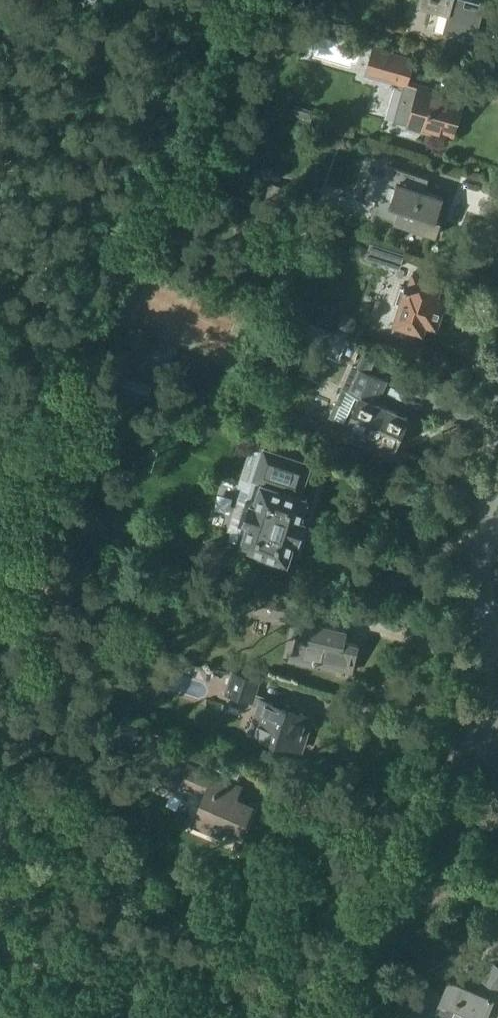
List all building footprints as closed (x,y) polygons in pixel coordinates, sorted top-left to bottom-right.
[(447,13),(443,31),(475,40),(483,9),(461,3),(461,0),(419,0),(417,5),(447,13)] [(394,120),(409,125),(409,127),(438,135),(440,129),(452,133),(461,102),(443,97),(445,91),(421,85),(420,87),(406,83),(413,59),(374,48),(367,73),(400,82),(398,87),(403,89),(394,120)] [(430,178),(388,164),(384,176),(374,173),(366,196),(377,200),(372,213),(436,234),(442,219),(437,217),(444,197),(426,191),(430,178)] [(271,182),(265,199),(287,206),(292,189),(271,182)] [(405,254),(371,242),(366,257),(401,269),(405,254)] [(401,284),(394,303),(399,305),(394,322),(424,332),(427,323),(437,327),(447,298),(439,295),(443,281),(413,271),(408,283),(405,282),(404,285),(401,284)] [(330,415),(347,423),(346,425),(395,446),(408,417),(376,403),(386,380),(356,367),(346,389),(342,387),(341,389),(330,415)] [(264,449),(263,450),(251,446),(238,486),(241,487),(228,530),(231,531),(229,538),(241,542),(240,544),(258,550),(256,555),(281,563),(283,558),(287,559),(294,537),(298,538),(304,520),(300,519),(307,497),(300,495),(310,464),(264,449)] [(298,601),(274,596),(269,616),(294,622),(298,601)] [(300,620),(292,653),(291,657),(352,670),(358,644),(344,641),(347,630),(300,620)] [(257,711),(262,712),(255,733),(301,748),(312,715),(292,709),(293,706),(283,702),(282,705),(264,700),(265,696),(257,693),(261,683),(233,673),(225,694),(259,706),(257,711)] [(191,822),(222,835),(224,829),(240,836),(253,803),(230,794),(235,783),(188,763),(179,785),(202,795),(191,822)] [(395,1014),(401,1017),(424,1017),(432,1005),(437,1007),(437,1008),(459,1017),(483,1017),(491,999),(497,1004),(497,966),(495,964),(477,992),(449,979),(443,994),(415,979),(395,1014)]
